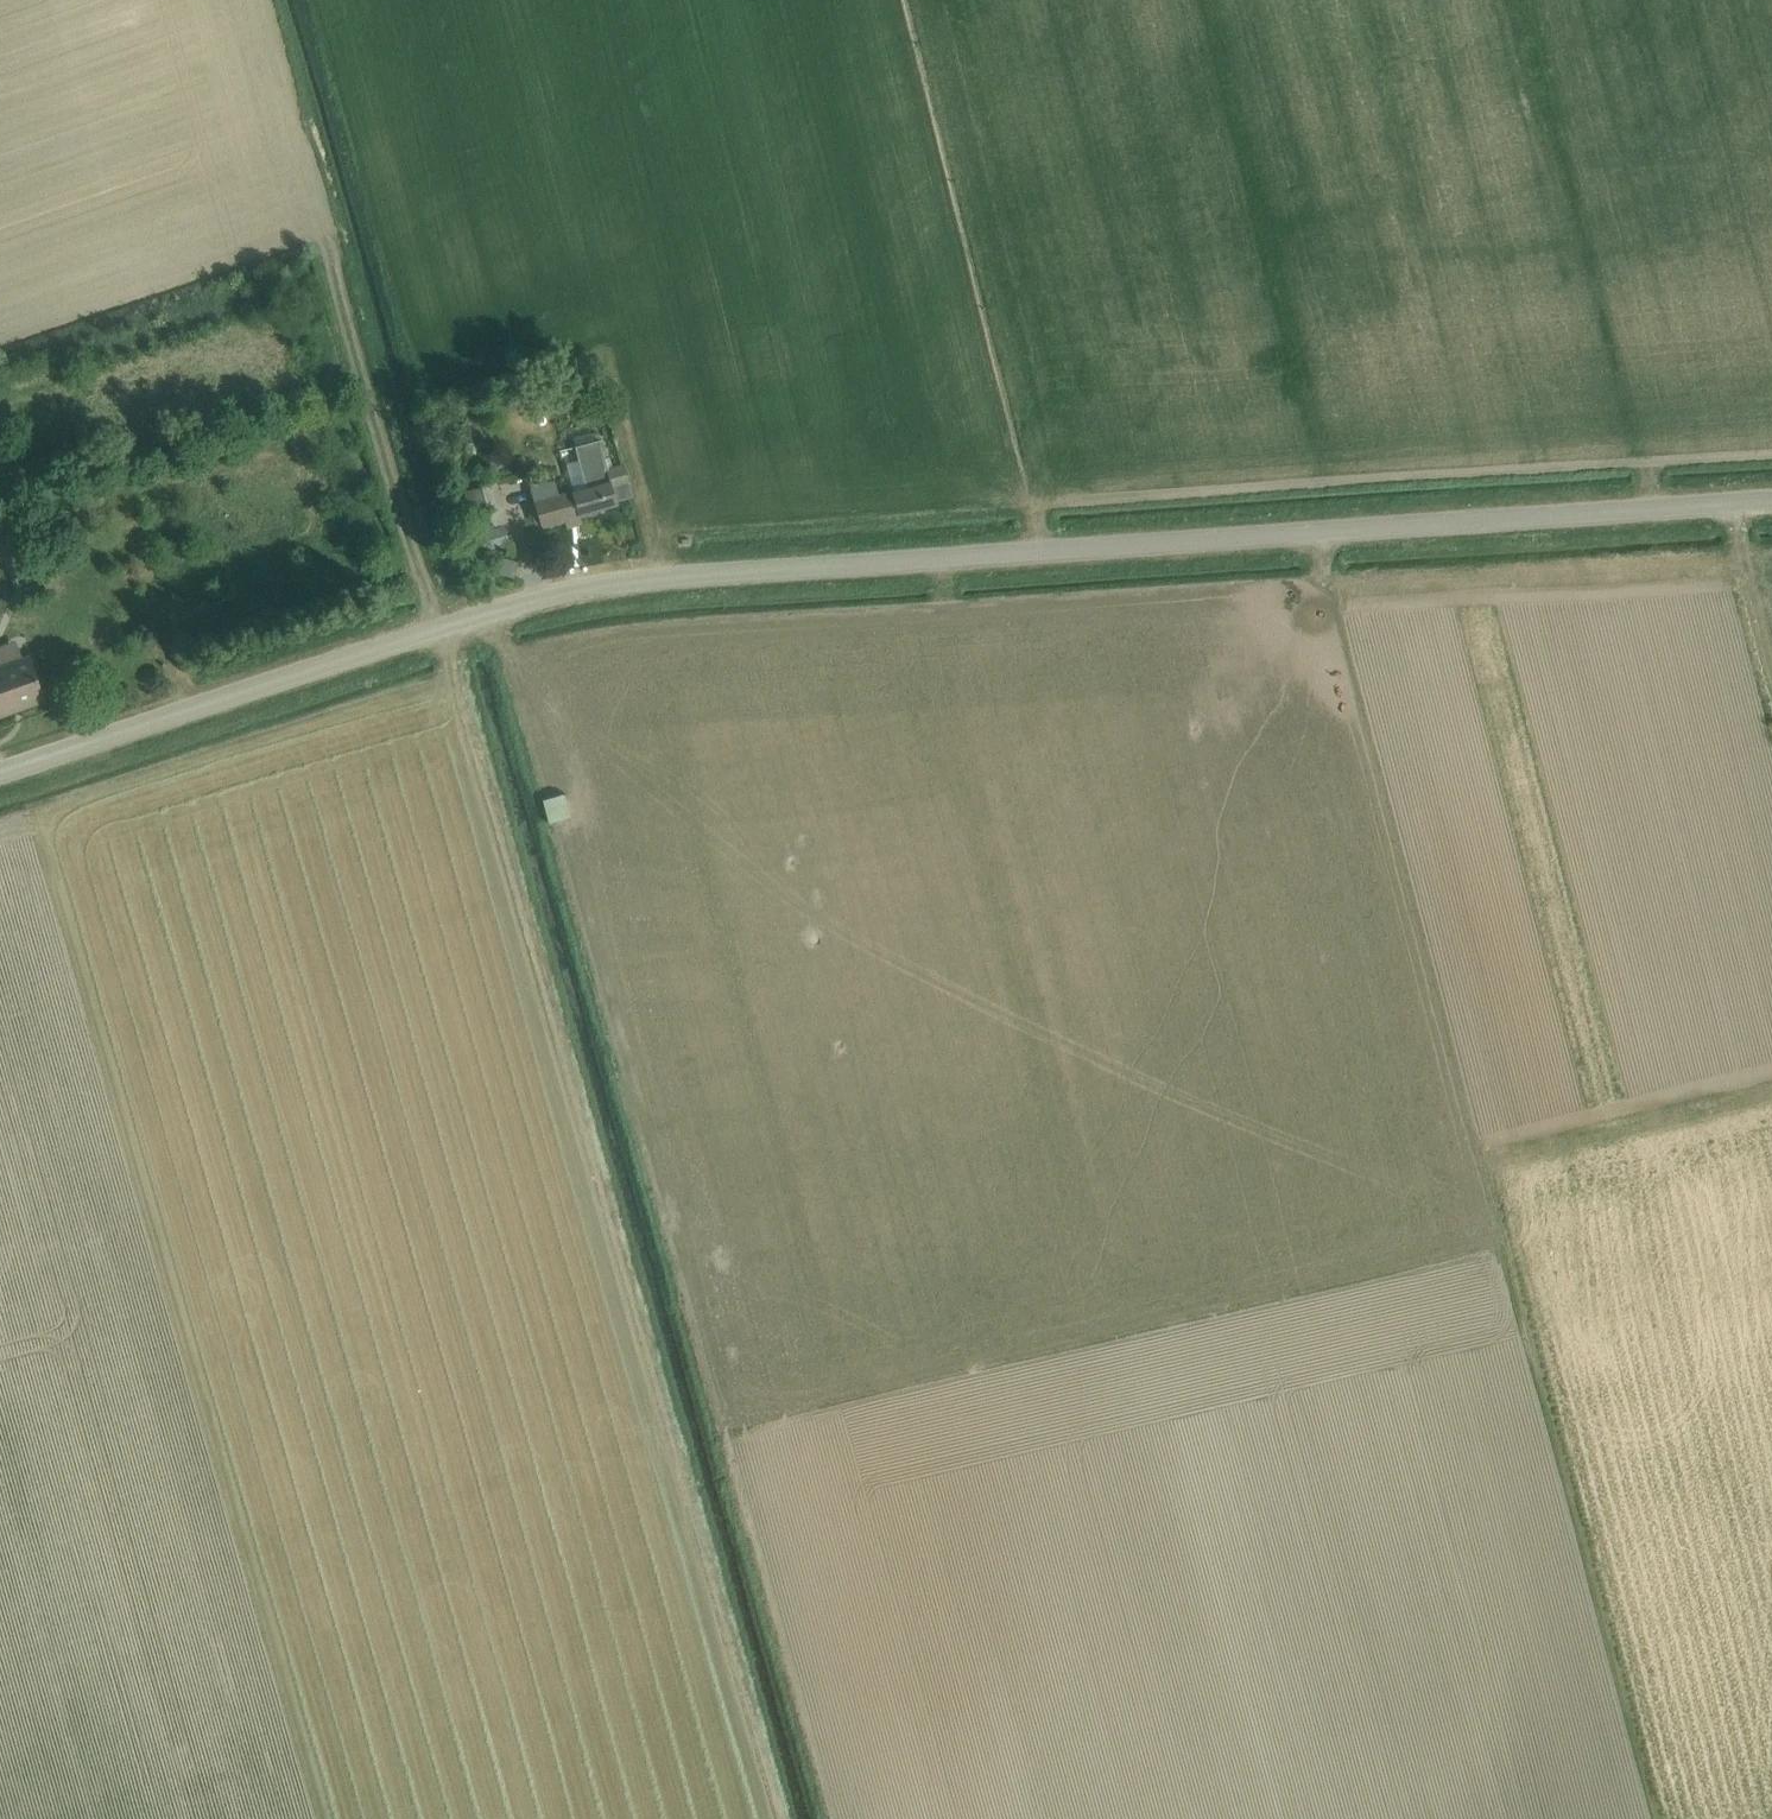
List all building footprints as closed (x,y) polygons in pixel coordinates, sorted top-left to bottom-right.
[(534,502),(541,529),(579,518),(579,517),(617,506),(612,489),(627,485),(622,466),(607,470),(599,442),(575,449),(586,490),(573,494),(572,492),(534,502)] [(478,529),(505,522),(495,484),(467,492),(478,529)] [(503,528),(479,535),(483,550),(507,543),(503,528)] [(43,701),(28,659),(22,661),(15,641),(0,647),(0,716),(43,701)]
